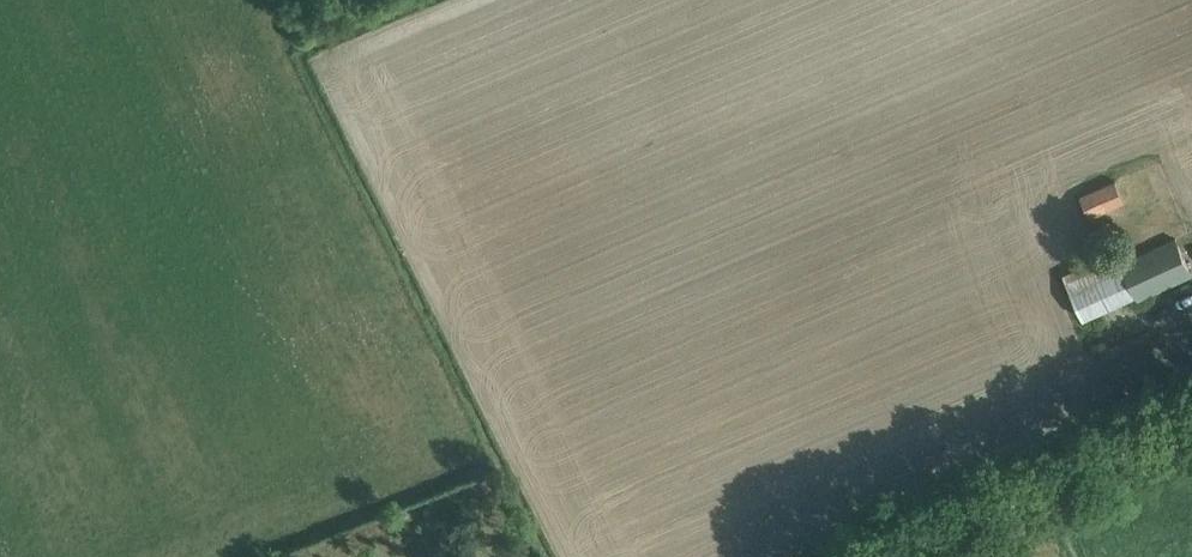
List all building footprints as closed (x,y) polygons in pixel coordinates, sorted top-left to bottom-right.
[(1116,180),(1080,197),(1090,217),(1124,200),(1125,200),(1118,185),(1116,180)] [(1063,275),(1083,318),(1135,294),(1137,300),(1191,275),(1191,274),(1176,239),(1119,265),(1114,253),(1063,275)]
